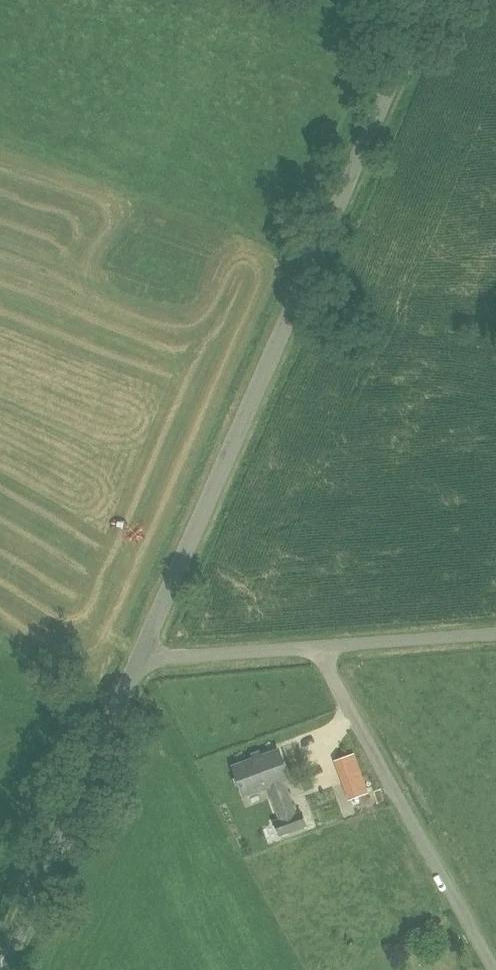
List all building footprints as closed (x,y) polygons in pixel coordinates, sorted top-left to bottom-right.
[(296,814),(284,781),(290,779),(280,750),(234,767),(245,796),(269,787),(281,819),(275,821),(280,834),(307,825),(302,811),(296,814)]
